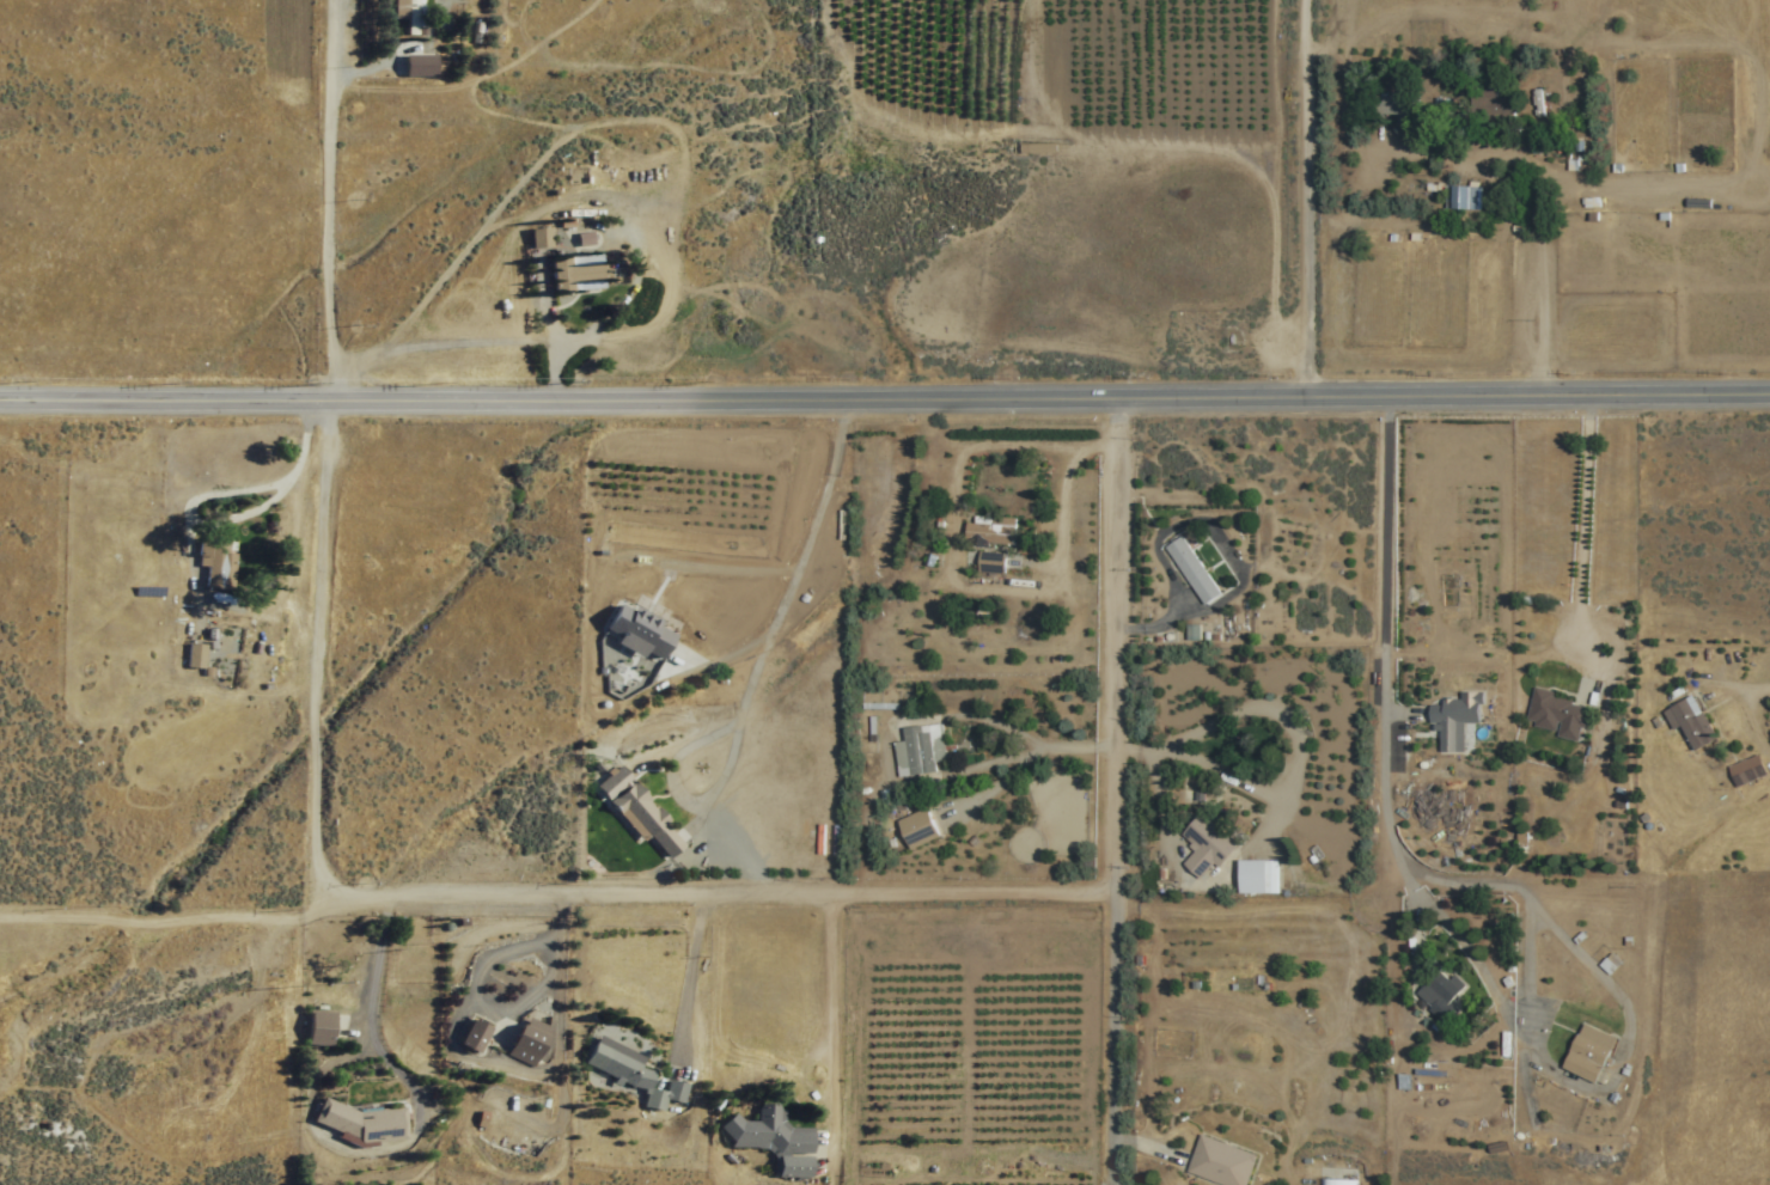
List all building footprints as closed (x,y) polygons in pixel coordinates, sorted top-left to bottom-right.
[(432,36),(432,20),(421,19),(422,0),(396,0),(396,18),(406,18),(405,35),(432,36)] [(432,76),(432,55),(402,55),(402,76),(432,76)] [(1501,96),(1501,88),(1478,88),(1478,117),(1513,117),(1513,96),(1501,96)] [(1398,115),(1398,122),(1416,122),(1416,95),(1371,95),(1371,115),(1398,115)] [(1435,111),(1447,112),(1448,100),(1437,99),(1435,111)] [(1039,143),(1018,143),(1018,154),(1039,154),(1039,143)] [(1479,210),(1479,186),(1448,186),(1448,210),(1479,210)] [(548,247),(547,229),(529,230),(530,248),(548,247)] [(602,290),(599,255),(551,260),(554,294),(602,290)] [(965,518),(964,547),(1013,548),(1014,520),(965,518)] [(1219,595),(1183,535),(1165,546),(1201,606),(1219,595)] [(206,590),(233,590),(233,540),(206,540),(206,590)] [(1004,577),(1004,554),(978,554),(978,577),(1004,577)] [(203,645),(187,644),(187,668),(203,668),(203,645)] [(1579,741),(1588,704),(1533,690),(1524,727),(1579,741)] [(1459,699),(1442,699),(1442,705),(1431,705),(1431,735),(1464,735),(1464,723),(1480,723),(1480,692),(1459,692),(1459,699)] [(1681,727),(1694,753),(1717,741),(1694,696),(1664,711),(1673,730),(1681,727)] [(898,776),(936,773),(935,761),(946,760),(942,724),(902,728),(904,741),(894,742),(898,776)] [(1728,767),(1737,788),(1768,775),(1758,754),(1728,767)] [(607,802),(638,845),(651,836),(663,853),(673,846),(674,848),(679,844),(635,782),(607,802)] [(897,820),(908,850),(939,839),(928,809),(897,820)] [(1236,844),(1201,813),(1180,836),(1196,851),(1183,865),(1202,882),(1236,844)] [(1279,895),(1279,861),(1238,861),(1238,895),(1279,895)] [(1412,996),(1445,1028),(1458,1014),(1450,1006),(1467,988),(1453,975),(1447,982),(1436,972),(1412,996)] [(306,1046),(331,1046),(331,1012),(306,1012),(306,1046)] [(549,1027),(520,1016),(506,1056),(534,1067),(549,1027)] [(477,1055),(489,1029),(468,1019),(456,1046),(477,1055)] [(1596,1084),(1615,1039),(1581,1024),(1562,1070),(1596,1084)] [(686,1087),(668,1079),(663,1092),(648,1086),(653,1073),(638,1067),(642,1055),(594,1037),(583,1066),(648,1090),(642,1105),(662,1112),(667,1098),(680,1103),(686,1087)] [(366,1141),(404,1139),(403,1109),(357,1110),(319,1098),(311,1123),(366,1141)] [(809,1152),(809,1126),(776,1126),(776,1103),(756,1103),(756,1119),(725,1119),(725,1141),(758,1141),(758,1152),(809,1152)] [(1222,1184),(1246,1184),(1256,1152),(1197,1133),(1185,1173),(1222,1184)] [(809,1177),(809,1155),(777,1155),(777,1177),(809,1177)]
